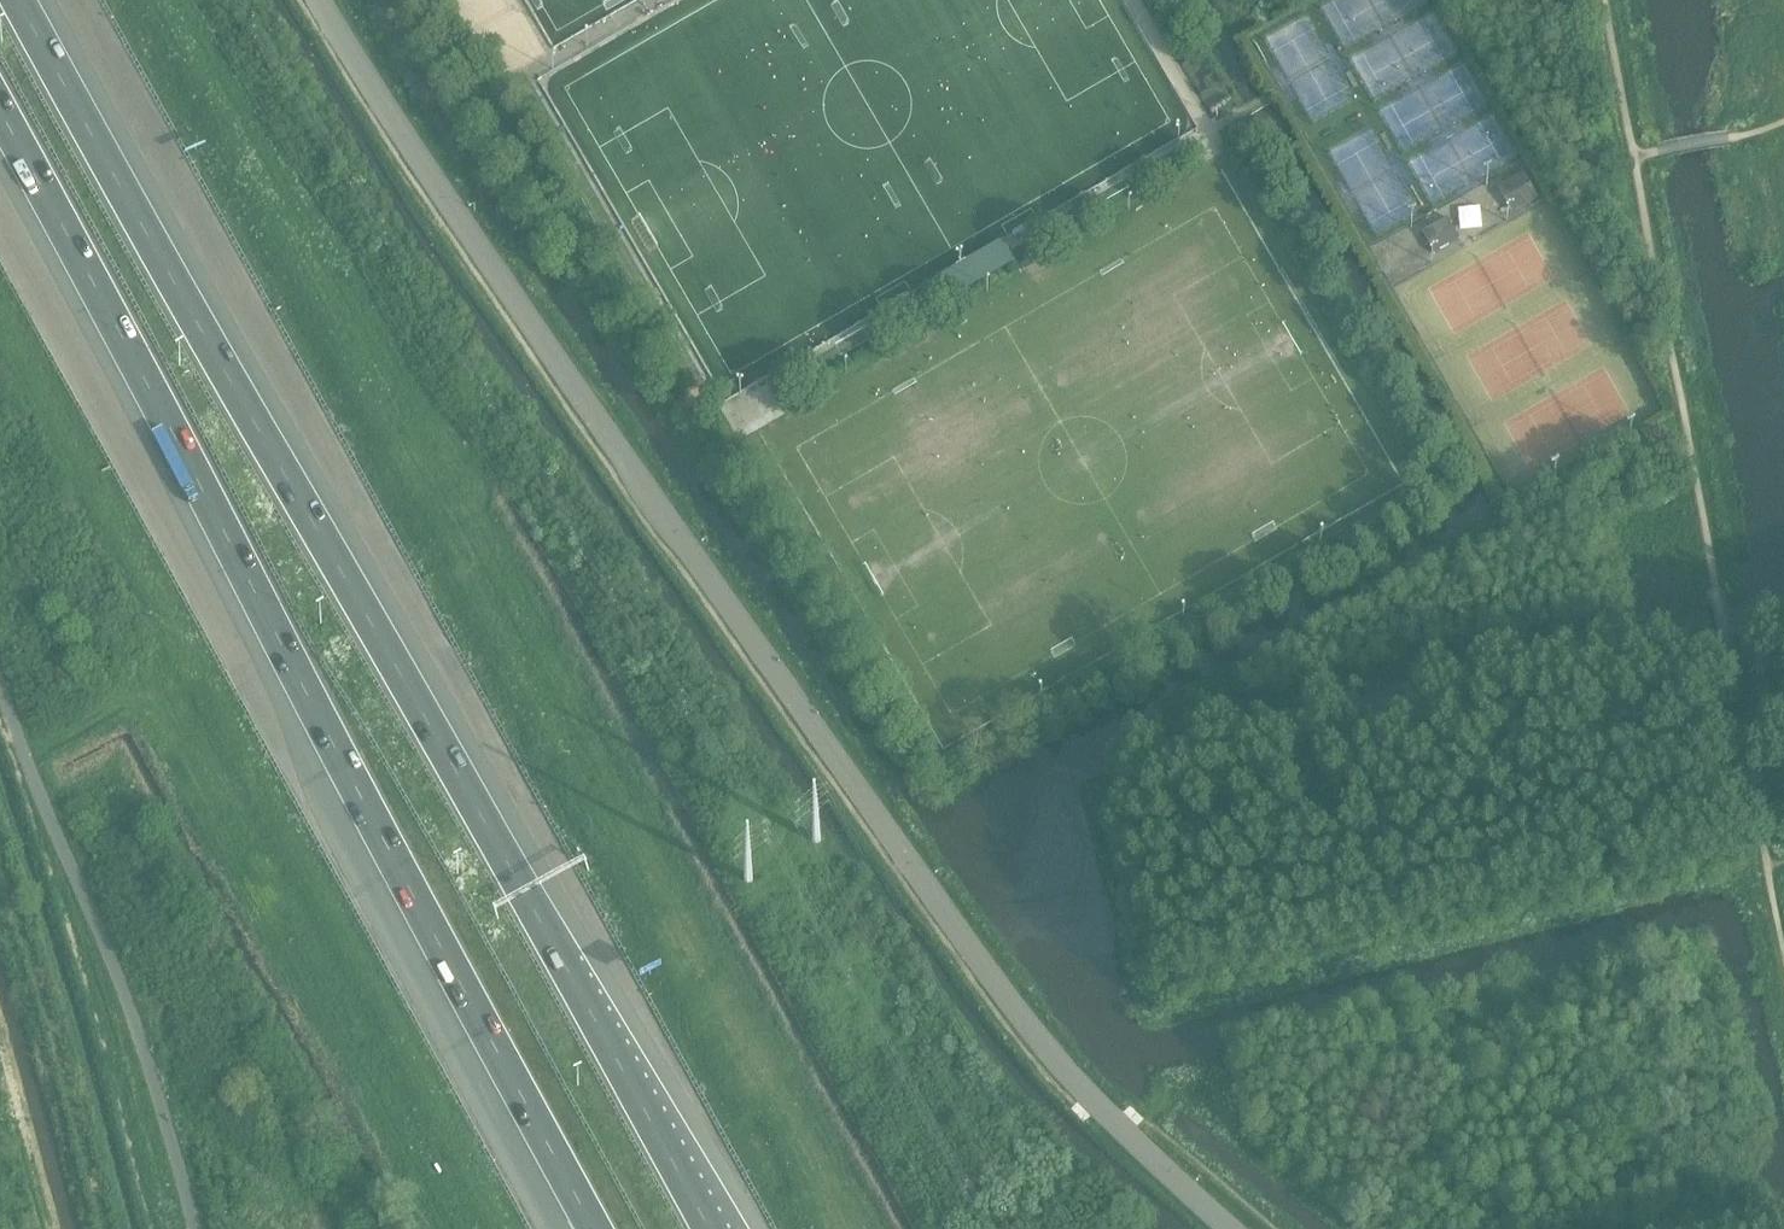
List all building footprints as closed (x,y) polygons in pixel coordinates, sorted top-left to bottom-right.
[(1525,174),(1504,185),(1518,210),(1539,199),(1525,174)] [(812,840),(812,841),(812,842),(812,843),(813,843),(813,844),(814,844),(814,845),(815,845),(816,845),(817,845),(818,845),(819,845),(819,844),(820,844),(820,843),(820,842),(821,842),(821,841),(821,840),(821,839),(820,839),(820,838),(819,837),(818,837),(818,836),(817,836),(816,836),(815,836),(814,836),(814,837),(813,837),(813,838),(812,838),(812,839),(812,840)] [(743,882),(743,883),(744,883),(744,884),(744,885),(745,885),(745,886),(746,886),(746,887),(747,887),(748,887),(749,887),(750,887),(751,887),(751,886),(752,886),(752,885),(753,885),(753,884),(754,884),(754,883),(754,882),(754,881),(754,880),(753,880),(753,879),(752,878),(751,878),(751,877),(750,877),(749,877),(748,877),(747,877),(746,877),(746,878),(745,878),(745,879),(744,879),(744,880),(744,881),(744,882),(743,882)]
